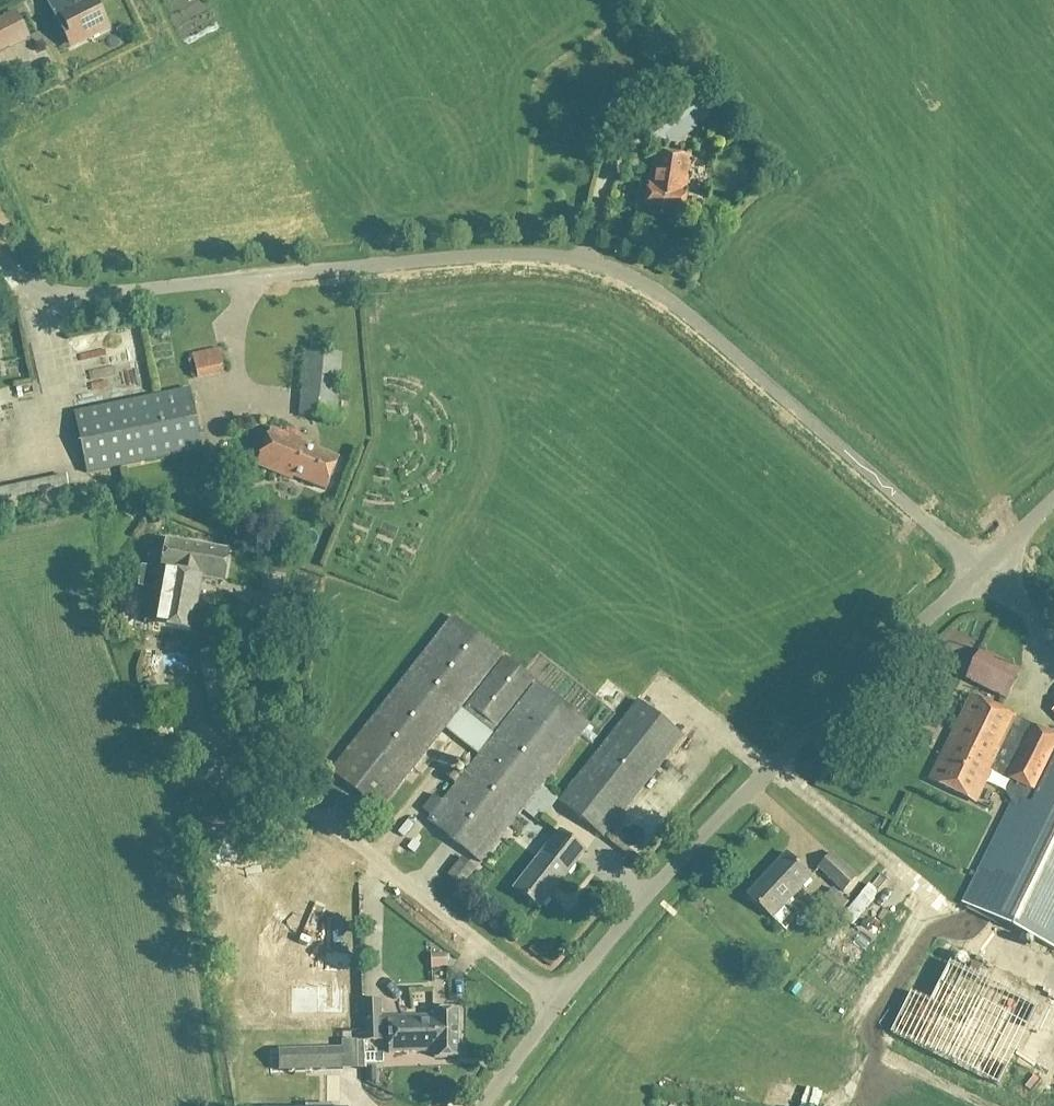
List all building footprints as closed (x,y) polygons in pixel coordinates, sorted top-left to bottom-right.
[(62,33),(66,30),(74,46),(108,29),(93,0),(55,0),(62,14),(55,18),(62,33)] [(648,185),(643,215),(681,221),(685,191),(677,189),(679,179),(686,180),(689,160),(654,154),(650,174),(658,175),(656,186),(648,185)] [(223,374),(217,348),(191,354),(197,381),(223,374)] [(305,351),(299,417),(333,420),(340,355),(305,351)] [(189,390),(73,414),(85,474),(201,450),(189,390)] [(270,429),(255,466),(292,480),(293,478),(325,491),(337,459),(305,446),(306,444),(270,429)] [(0,495),(0,514),(66,502),(63,484),(0,495)] [(141,568),(137,588),(146,589),(142,615),(147,615),(146,625),(190,633),(199,579),(222,583),(227,552),(165,541),(164,546),(147,543),(143,563),(146,564),(146,569),(142,568),(141,568)] [(480,864),(588,728),(536,686),(495,737),(492,735),(534,681),(503,658),(462,712),(459,710),(500,657),(450,618),(330,773),(379,812),(444,730),(479,757),(442,803),(433,796),(421,811),(430,818),(427,821),(480,864)] [(979,641),(977,626),(948,629),(951,661),(965,659),(963,642),(979,641)] [(1020,671),(981,651),(965,682),(1005,703),(1020,671)] [(1032,726),(971,697),(931,782),(977,804),(992,772),(1012,782),(1006,794),(1012,805),(963,904),(1053,949),(1053,736),(1032,726)] [(558,803),(603,838),(682,737),(637,702),(558,803)] [(210,821),(215,839),(229,835),(225,818),(210,821)] [(584,851),(558,831),(513,890),(539,910),(584,851)] [(195,845),(197,858),(220,854),(218,841),(195,845)] [(832,853),(816,869),(843,895),(859,878),(832,853)] [(787,855),(748,896),(773,920),(812,878),(787,855)] [(461,859),(447,876),(461,887),(475,870),(461,859)] [(268,907),(264,907),(264,928),(268,928),(268,941),(303,942),(303,887),(268,887),(268,907)] [(1005,1072),(1044,994),(957,951),(938,991),(918,981),(899,1020),(1005,1072)] [(446,957),(430,957),(430,971),(446,971),(446,957)] [(428,977),(429,993),(442,993),(441,976),(428,977)] [(290,1014),(316,1014),(316,985),(290,985),(290,1014)] [(427,994),(406,995),(407,1009),(428,1009),(427,994)] [(363,1041),(363,1042),(387,1041),(387,1054),(433,1053),(433,1059),(457,1059),(457,1012),(432,1012),(432,1017),(380,1018),(379,1001),(361,1001),(362,1020),(363,1041)] [(356,1041),(356,1069),(364,1069),(364,1063),(364,1054),(363,1041),(356,1041)] [(1025,1069),(1033,1054),(1021,1048),(1013,1063),(1025,1069)] [(342,1069),(341,1049),(282,1050),(283,1071),(342,1069)] [(774,1105),(796,1105),(798,1095),(778,1091),(774,1105)]
